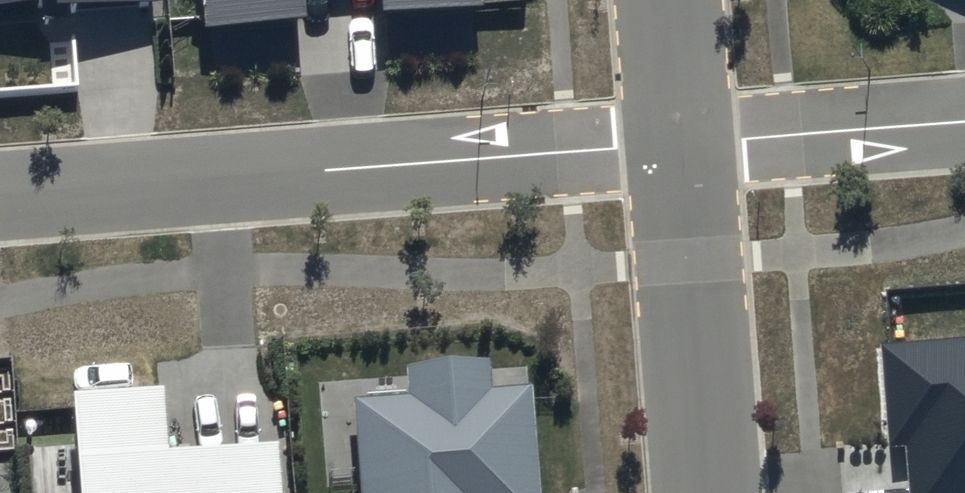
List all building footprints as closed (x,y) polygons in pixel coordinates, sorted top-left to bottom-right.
[(159,13),(158,0),(0,0),(0,26),(159,13)] [(202,44),(305,36),(302,0),(199,0),(202,44)] [(383,31),(482,23),(481,0),(380,0),(383,31)] [(880,333),(889,440),(906,439),(911,492),(964,492),(964,326),(880,333)] [(408,378),(410,409),(356,413),(362,492),(540,492),(533,399),(492,402),(489,372),(408,378)] [(73,413),(80,492),(282,492),(280,460),(170,469),(165,405),(73,413)]
